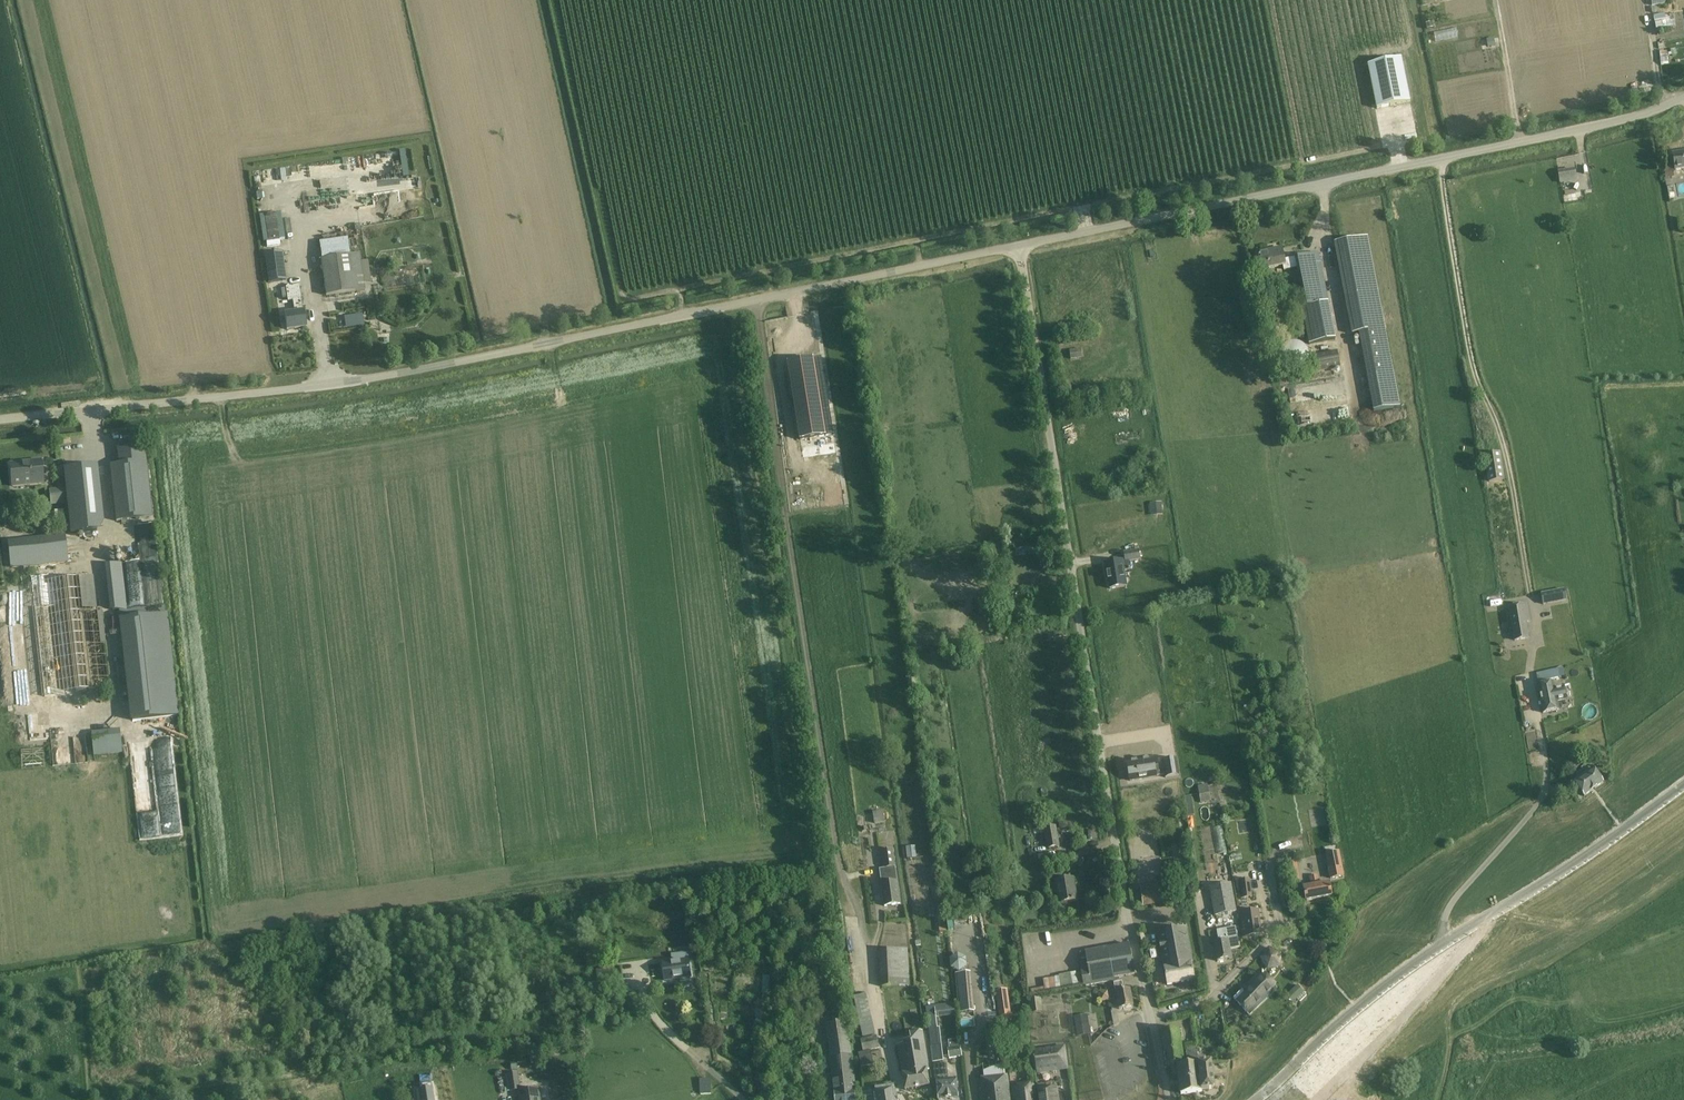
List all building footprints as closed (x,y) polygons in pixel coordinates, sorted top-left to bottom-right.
[(1653,16),(1654,29),(1674,26),(1673,13),(1653,16)] [(1410,102),(1401,58),(1368,64),(1377,108),(1410,102)] [(1672,154),(1675,170),(1683,169),(1683,152),(1672,154)] [(1560,183),(1577,181),(1575,169),(1558,171),(1560,183)] [(319,242),(322,259),(320,259),(326,296),(365,290),(360,253),(350,255),(347,238),(319,242)] [(1257,253),(1261,271),(1283,266),(1284,271),(1297,268),(1305,307),(1328,302),(1319,253),(1295,257),(1295,258),(1284,260),(1282,248),(1257,253)] [(265,255),(268,282),(286,280),(283,253),(265,255)] [(285,314),(287,329),(306,326),(304,311),(303,311),(299,285),(293,286),(293,285),(292,285),(292,286),(286,287),(288,300),(293,300),(295,313),(285,314)] [(362,314),(343,315),(344,327),(363,326),(362,314)] [(1357,334),(1366,376),(1394,371),(1385,328),(1357,334)] [(1291,362),(1303,361),(1301,342),(1289,344),(1291,362)] [(1071,360),(1083,358),(1082,348),(1069,350),(1071,360)] [(1341,368),(1337,351),(1312,356),(1315,373),(1341,368)] [(821,358),(787,363),(787,364),(800,440),(833,435),(821,358)] [(1394,371),(1366,376),(1373,412),(1400,406),(1394,371)] [(1484,455),(1484,457),(1488,483),(1505,480),(1500,453),(1484,455)] [(12,485),(43,483),(41,460),(10,463),(12,485)] [(116,521),(150,517),(144,461),(110,465),(116,521)] [(97,466),(63,470),(65,487),(49,489),(50,505),(67,503),(69,525),(103,521),(97,466)] [(820,491),(809,492),(809,508),(820,507),(820,491)] [(83,560),(82,542),(72,544),(71,536),(55,537),(56,544),(24,547),(26,566),(83,560)] [(121,561),(101,563),(108,610),(126,607),(126,606),(140,604),(132,550),(119,552),(121,561)] [(1125,561),(1104,564),(1106,577),(1108,577),(1110,590),(1126,587),(1124,571),(1130,571),(1129,561),(1140,560),(1139,551),(1124,553),(1125,561)] [(64,581),(76,693),(110,689),(102,609),(96,610),(93,577),(64,581)] [(36,605),(60,602),(57,587),(34,591),(36,605)] [(1566,601),(1564,589),(1540,594),(1543,605),(1566,601)] [(1530,621),(1527,604),(1509,607),(1514,641),(1529,638),(1526,622),(1530,621)] [(166,611),(116,616),(125,718),(142,717),(137,665),(170,662),(166,611)] [(1538,683),(1558,678),(1556,670),(1536,674),(1538,683)] [(1552,682),(1543,684),(1544,692),(1539,693),(1543,713),(1558,710),(1556,702),(1566,700),(1563,688),(1554,690),(1552,682)] [(91,755),(120,752),(118,735),(89,738),(91,755)] [(1127,762),(1130,781),(1165,775),(1165,778),(1179,776),(1176,759),(1163,761),(1164,767),(1155,768),(1153,758),(1127,762)] [(1585,764),(1581,758),(1569,766),(1574,772),(1585,764)] [(1583,770),(1576,775),(1579,779),(1574,782),(1584,797),(1604,782),(1593,768),(1590,770),(1586,765),(1582,769),(1583,770)] [(1198,786),(1201,803),(1211,801),(1208,784),(1198,786)] [(1191,795),(1184,795),(1185,815),(1192,815),(1191,795)] [(873,812),(874,823),(885,822),(883,811),(873,812)] [(1059,828),(1075,826),(1074,815),(1058,816),(1059,828)] [(1044,828),(1047,849),(1059,847),(1056,826),(1044,828)] [(1225,852),(1223,826),(1215,827),(1218,853),(1225,852)] [(894,840),(893,833),(883,834),(884,841),(894,840)] [(882,850),(886,883),(881,883),(884,906),(900,904),(897,882),(896,876),(895,867),(893,849),(882,850)] [(1330,879),(1344,876),(1339,852),(1326,855),(1330,879)] [(1297,862),(1288,863),(1291,883),(1300,881),(1297,862)] [(1310,879),(1311,886),(1303,887),(1306,902),(1332,897),(1329,882),(1320,884),(1318,877),(1310,879)] [(1056,881),(1060,903),(1077,900),(1073,878),(1056,881)] [(1238,881),(1240,899),(1252,898),(1250,879),(1238,881)] [(1206,886),(1211,906),(1233,902),(1228,881),(1206,886)] [(1164,904),(1162,882),(1140,885),(1142,907),(1164,904)] [(1258,910),(1241,913),(1244,937),(1262,934),(1258,910)] [(1216,931),(1218,942),(1213,943),(1217,962),(1232,959),(1230,949),(1240,947),(1236,927),(1216,931)] [(1191,963),(1192,963),(1186,928),(1158,933),(1167,986),(1195,981),(1191,963)] [(1129,943),(1107,947),(1080,952),(1083,970),(1081,970),(1084,987),(1113,982),(1112,978),(1135,974),(1129,943)] [(1280,952),(1268,948),(1259,958),(1267,969),(1281,967),(1281,954),(1280,952)] [(880,951),(882,987),(909,986),(907,949),(880,951)] [(662,963),(665,981),(691,977),(687,953),(674,955),(675,961),(662,963)] [(950,959),(951,969),(959,972),(967,966),(967,957),(958,953),(950,959)] [(821,965),(822,975),(839,973),(838,963),(821,965)] [(974,1005),(971,972),(955,973),(958,1007),(974,1005)] [(1249,1015),(1276,989),(1261,973),(1259,972),(1241,989),(1242,990),(1233,998),(1249,1015)] [(1114,984),(1115,992),(1119,1009),(1133,1007),(1130,989),(1123,990),(1122,982),(1114,984)] [(1099,1001),(1110,1000),(1108,989),(1098,991),(1099,1001)] [(854,997),(863,1036),(875,1033),(867,994),(854,997)] [(889,996),(890,1017),(901,1017),(899,996),(889,996)] [(933,1063),(944,1062),(940,1028),(937,1028),(935,1008),(926,1009),(933,1063)] [(1074,1017),(1077,1036),(1090,1034),(1086,1015),(1074,1017)] [(830,1057),(834,1093),(835,1099),(856,1099),(855,1092),(852,1055),(847,1022),(825,1025),(830,1057)] [(1183,1063),(1179,1030),(1161,1032),(1166,1066),(1183,1063)] [(919,1031),(911,1033),(913,1043),(897,1046),(902,1073),(905,1090),(929,1086),(926,1069),(929,1069),(922,1031),(919,1032),(919,1031)] [(861,1040),(863,1052),(878,1048),(876,1036),(861,1040)] [(949,1048),(948,1049),(949,1059),(962,1056),(960,1041),(949,1043),(949,1048)] [(1037,1074),(1069,1070),(1066,1045),(1033,1050),(1037,1074)] [(880,1049),(872,1050),(875,1067),(883,1066),(880,1049)] [(1214,1088),(1213,1076),(1211,1063),(1207,1064),(1206,1056),(1198,1057),(1197,1051),(1186,1052),(1187,1066),(1177,1067),(1180,1094),(1202,1092),(1202,1091),(1202,1090),(1213,1089),(1214,1088)] [(946,1063),(933,1065),(934,1079),(948,1077),(946,1063)] [(981,1099),(1010,1099),(1007,1076),(1004,1076),(1003,1063),(983,1071),(984,1078),(985,1089),(979,1090),(981,1099)] [(510,1091),(520,1090),(518,1072),(508,1074),(510,1091)] [(700,1079),(700,1095),(711,1094),(711,1079),(700,1079)] [(937,1081),(939,1099),(944,1099),(958,1099),(956,1079),(937,1081)] [(1013,1099),(1035,1099),(1034,1085),(1011,1087),(1013,1099)] [(871,1087),(859,1089),(860,1097),(872,1095),(871,1087)] [(433,1088),(419,1090),(421,1099),(435,1099),(433,1088)] [(1057,1088),(1038,1090),(1039,1099),(1058,1099),(1057,1088)] [(520,1092),(521,1099),(540,1099),(538,1089),(520,1092)] [(884,1090),(876,1091),(877,1099),(899,1099),(898,1099),(894,1099),(893,1089),(884,1090)]
